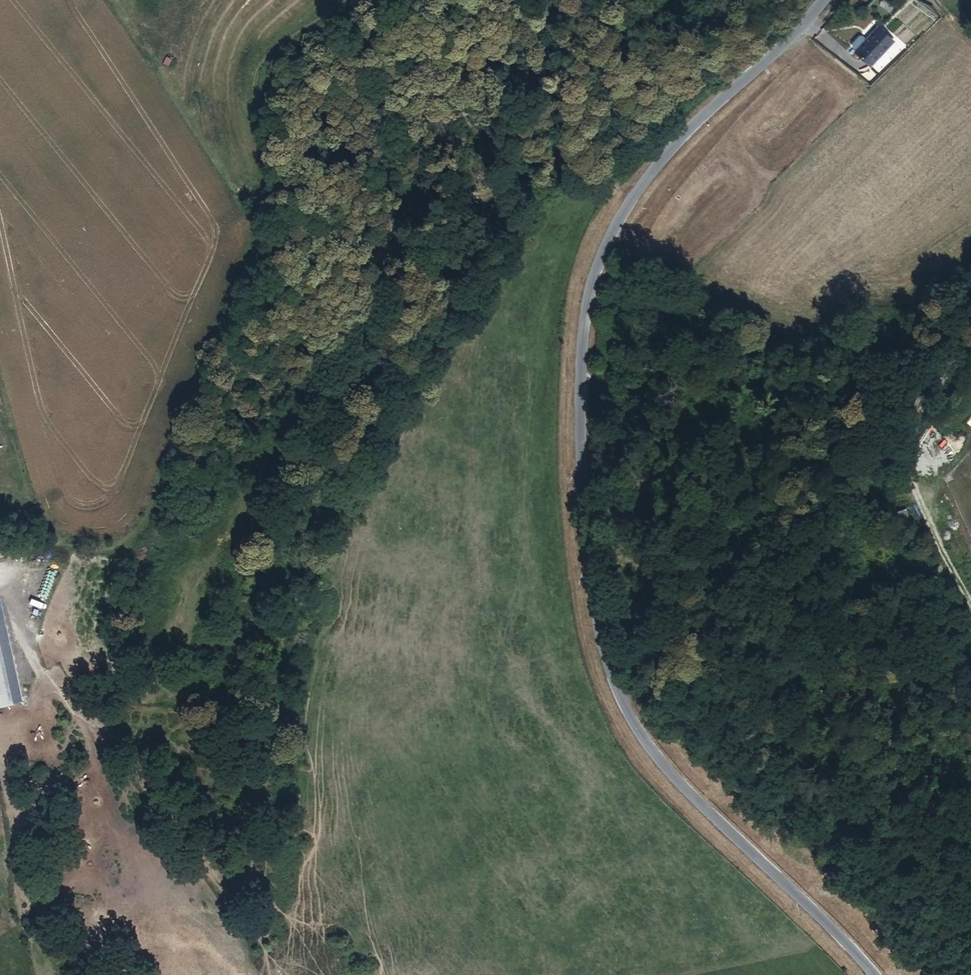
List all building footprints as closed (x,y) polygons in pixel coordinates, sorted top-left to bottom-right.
[(871,68),(895,42),(879,27),(854,53),(871,68)] [(898,521),(908,519),(905,508),(895,511),(898,521)] [(16,702),(0,633),(0,706),(16,702)] [(153,939),(147,926),(136,930),(142,943),(153,939)]
